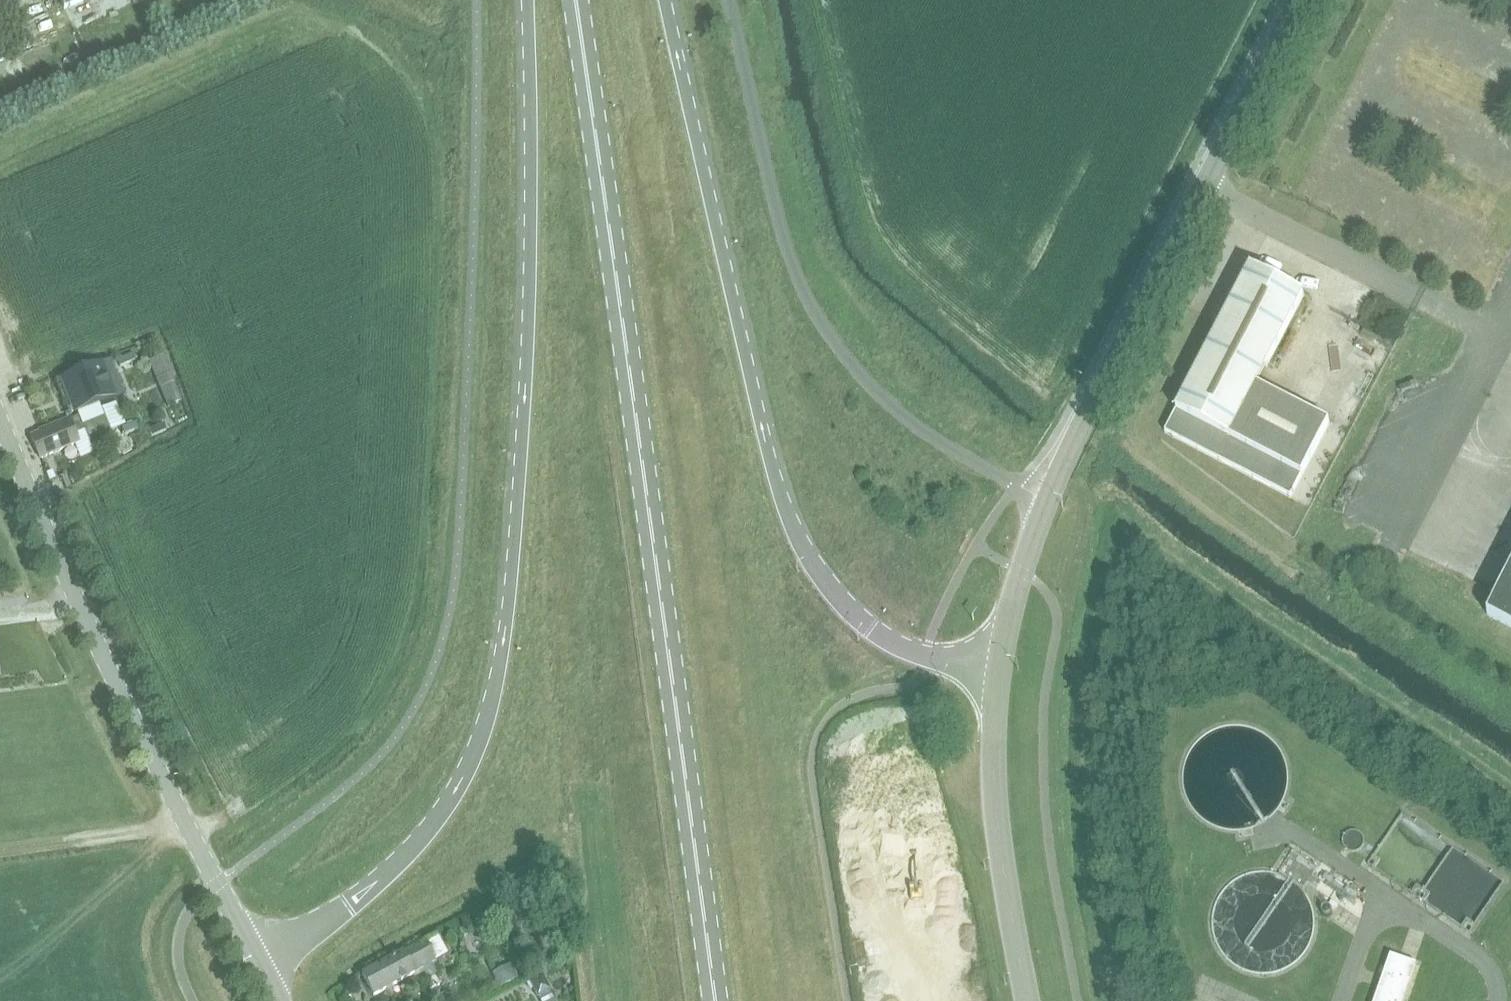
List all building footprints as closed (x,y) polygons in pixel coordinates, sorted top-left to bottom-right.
[(86,0),(61,0),(65,9),(86,0)] [(1165,433),(1291,498),(1330,424),(1257,386),(1304,295),(1251,268),(1165,433)] [(160,359),(150,363),(157,380),(167,376),(160,359)] [(83,373),(64,380),(78,414),(94,407),(117,398),(103,365),(83,373)] [(161,390),(169,408),(179,404),(171,386),(161,390)] [(98,420),(95,411),(69,422),(68,419),(40,431),(41,434),(31,438),(40,459),(80,443),(77,435),(85,431),(92,448),(114,439),(105,417),(98,420)] [(164,423),(149,430),(151,436),(167,430),(164,423)] [(1487,615),(1510,628),(1510,570),(1487,615)] [(477,924),(476,930),(479,935),(484,936),(489,933),(491,928),(488,923),(482,921),(477,924)] [(1404,957),(1414,934),(1399,928),(1389,951),(1404,957)] [(360,977),(371,998),(445,958),(434,937),(360,977)] [(1375,1000),(1405,1000),(1417,965),(1391,956),(1387,967),(1384,966),(1381,965),(1378,973),(1384,975),(1384,976),(1380,988),(1379,989),(1379,991),(1375,1000)] [(511,969),(496,977),(501,988),(517,980),(511,969)] [(544,974),(528,982),(538,1000),(553,992),(544,974)]
